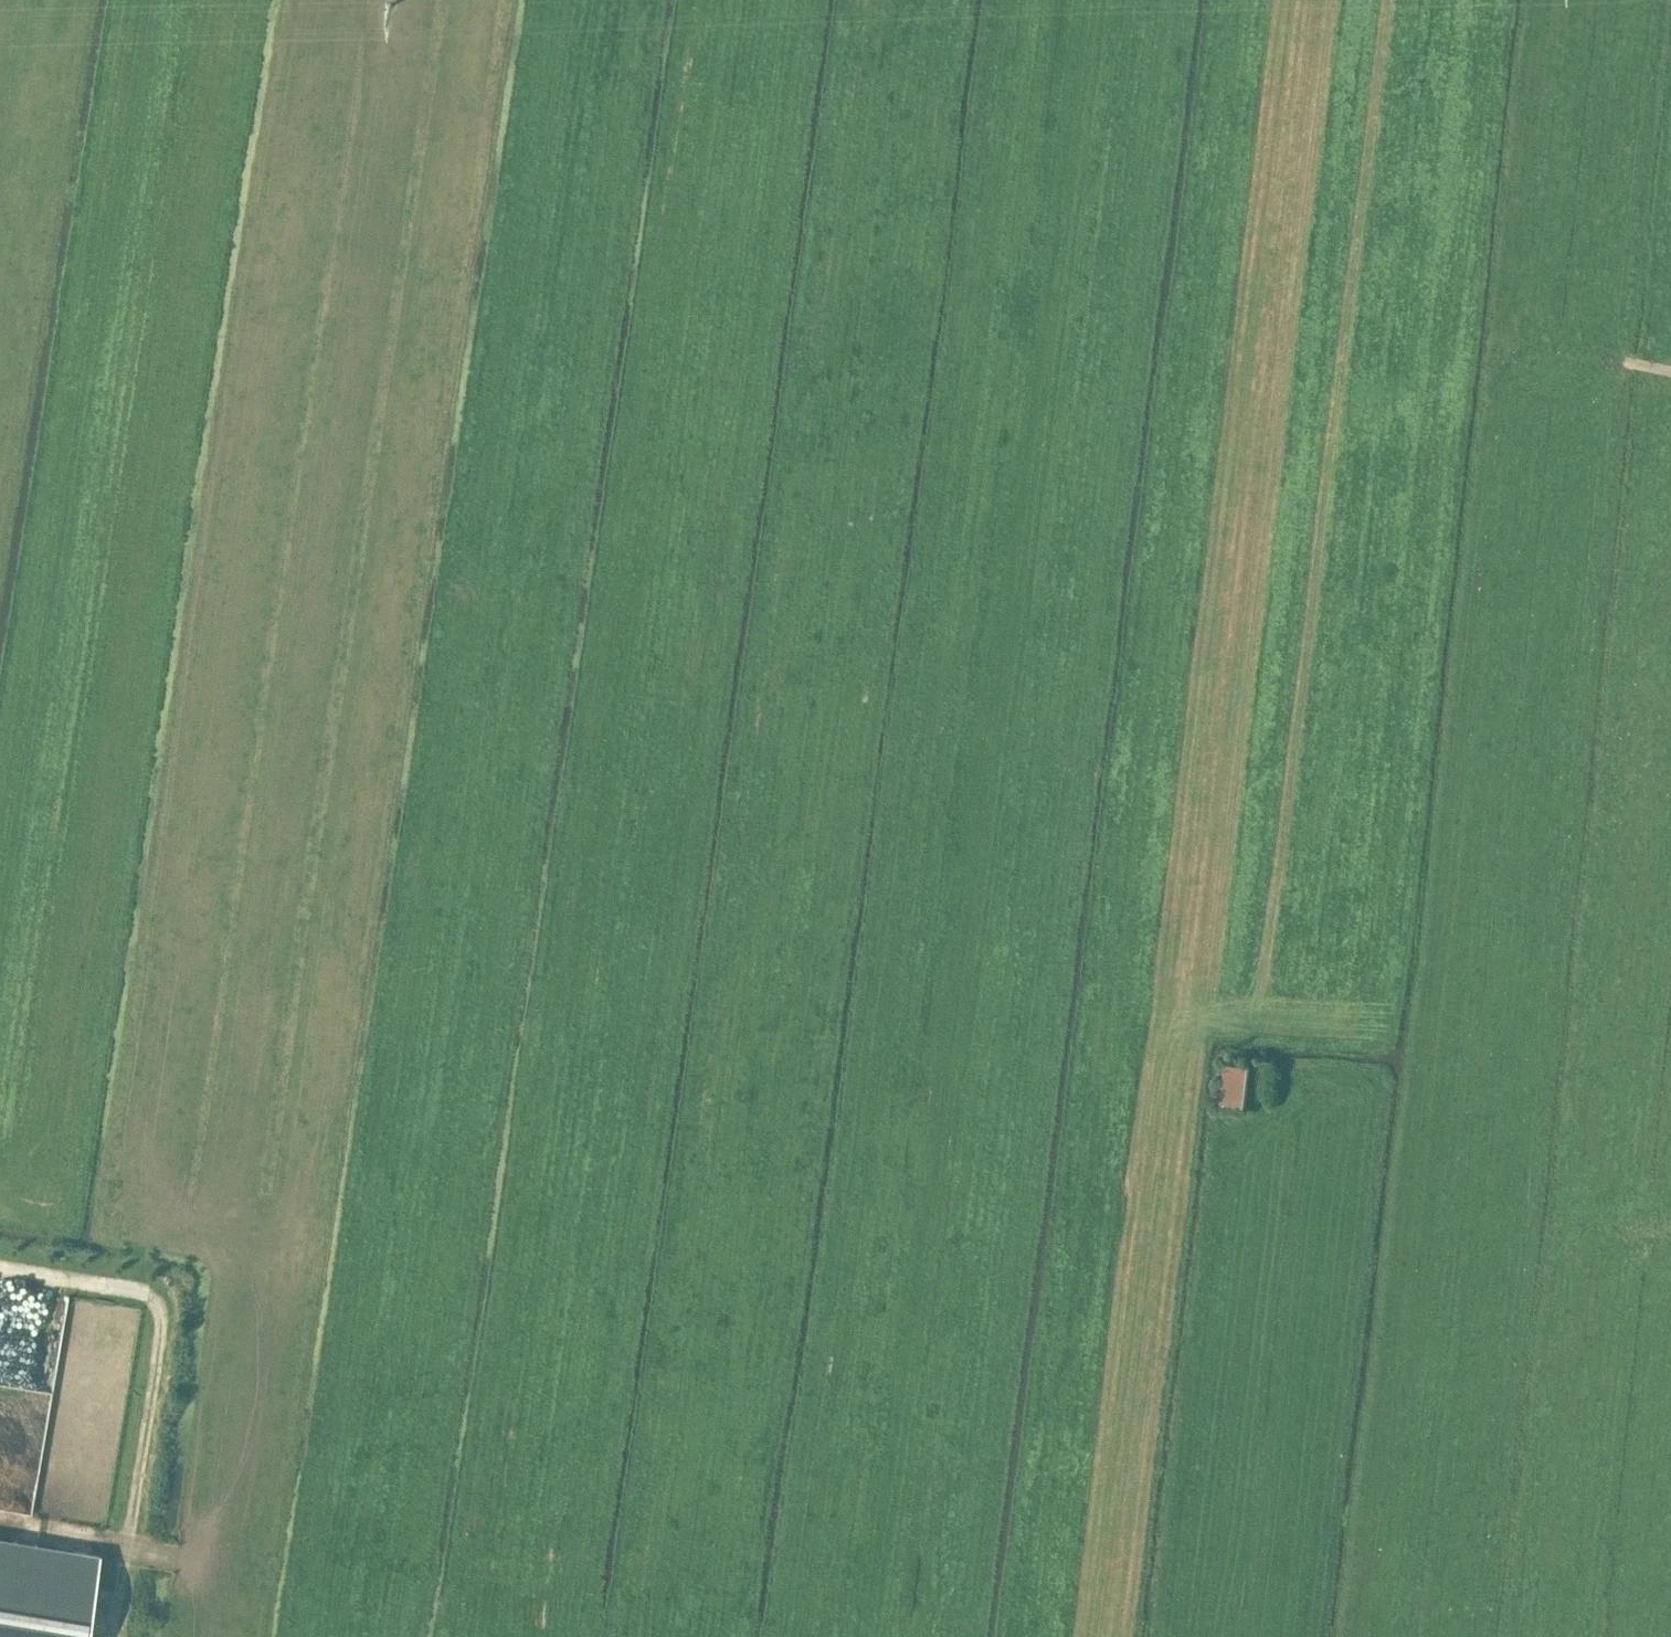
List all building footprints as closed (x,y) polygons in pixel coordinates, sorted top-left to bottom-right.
[(100,1555),(0,1538),(0,1636),(86,1636),(100,1555)]
